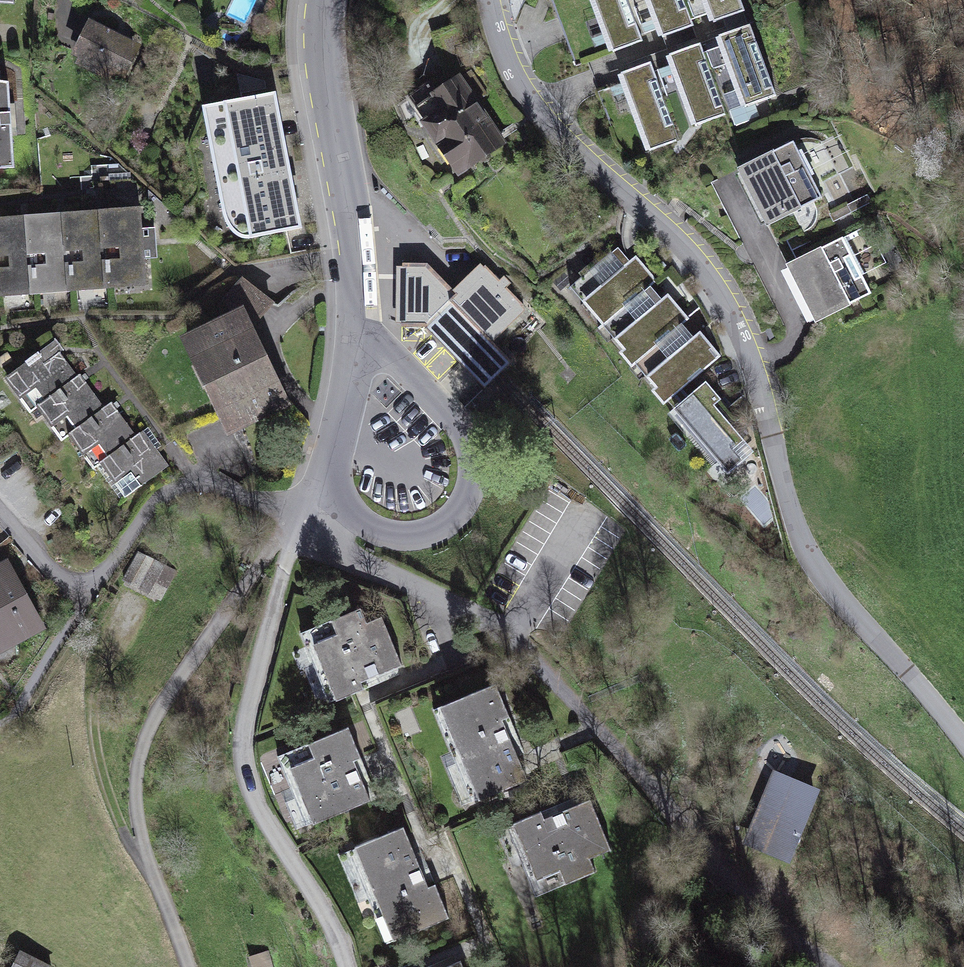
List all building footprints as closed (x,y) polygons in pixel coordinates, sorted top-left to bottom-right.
[(582,66),(748,15),(743,0),(562,0),(582,66)] [(158,54),(91,25),(74,63),(141,92),(158,54)] [(751,28),(619,77),(645,145),(777,96),(751,28)] [(461,81),(402,120),(446,186),(505,146),(461,81)] [(0,84),(0,179),(22,178),(18,83),(0,84)] [(276,93),(203,111),(228,231),(248,241),(302,232),(276,93)] [(797,147),(714,189),(745,248),(827,206),(797,147)] [(0,225),(0,302),(145,290),(139,213),(0,225)] [(871,230),(786,269),(811,322),(870,295),(862,278),(887,266),(871,230)] [(617,253),(570,293),(663,404),(719,358),(703,340),(694,347),(681,331),(690,324),(671,301),(661,310),(648,294),(658,286),(638,261),(629,268),(617,253)] [(398,299),(398,330),(427,330),(488,394),(503,380),(522,362),(511,350),(543,316),(489,265),(476,277),(460,291),(438,266),(398,267),(398,299)] [(288,409),(251,335),(280,306),(252,283),(229,302),(238,319),(177,350),(222,440),(288,409)] [(55,357),(11,391),(31,417),(37,412),(64,447),(71,442),(94,473),(102,470),(126,503),(173,468),(148,434),(139,441),(115,408),(107,413),(83,380),(77,386),(55,357)] [(739,421),(706,384),(672,414),(728,476),(754,454),(731,428),(739,421)] [(482,391),(476,385),(460,401),(466,407),(482,391)] [(127,578),(168,597),(181,569),(140,550),(127,578)] [(0,576),(0,660),(42,637),(6,572),(0,576)] [(419,669),(390,602),(296,641),(325,708),(419,669)] [(495,691),(427,721),(467,811),(536,781),(495,691)] [(380,797),(350,731),(276,765),(307,831),(380,797)] [(829,791),(775,773),(745,862),(799,880),(829,791)] [(596,799),(517,830),(543,895),(622,864),(596,799)] [(449,922),(410,830),(352,854),(391,947),(449,922)] [(11,947),(2,966),(55,966),(11,947)] [(254,966),(272,966),(268,954),(252,959),(254,966)]
